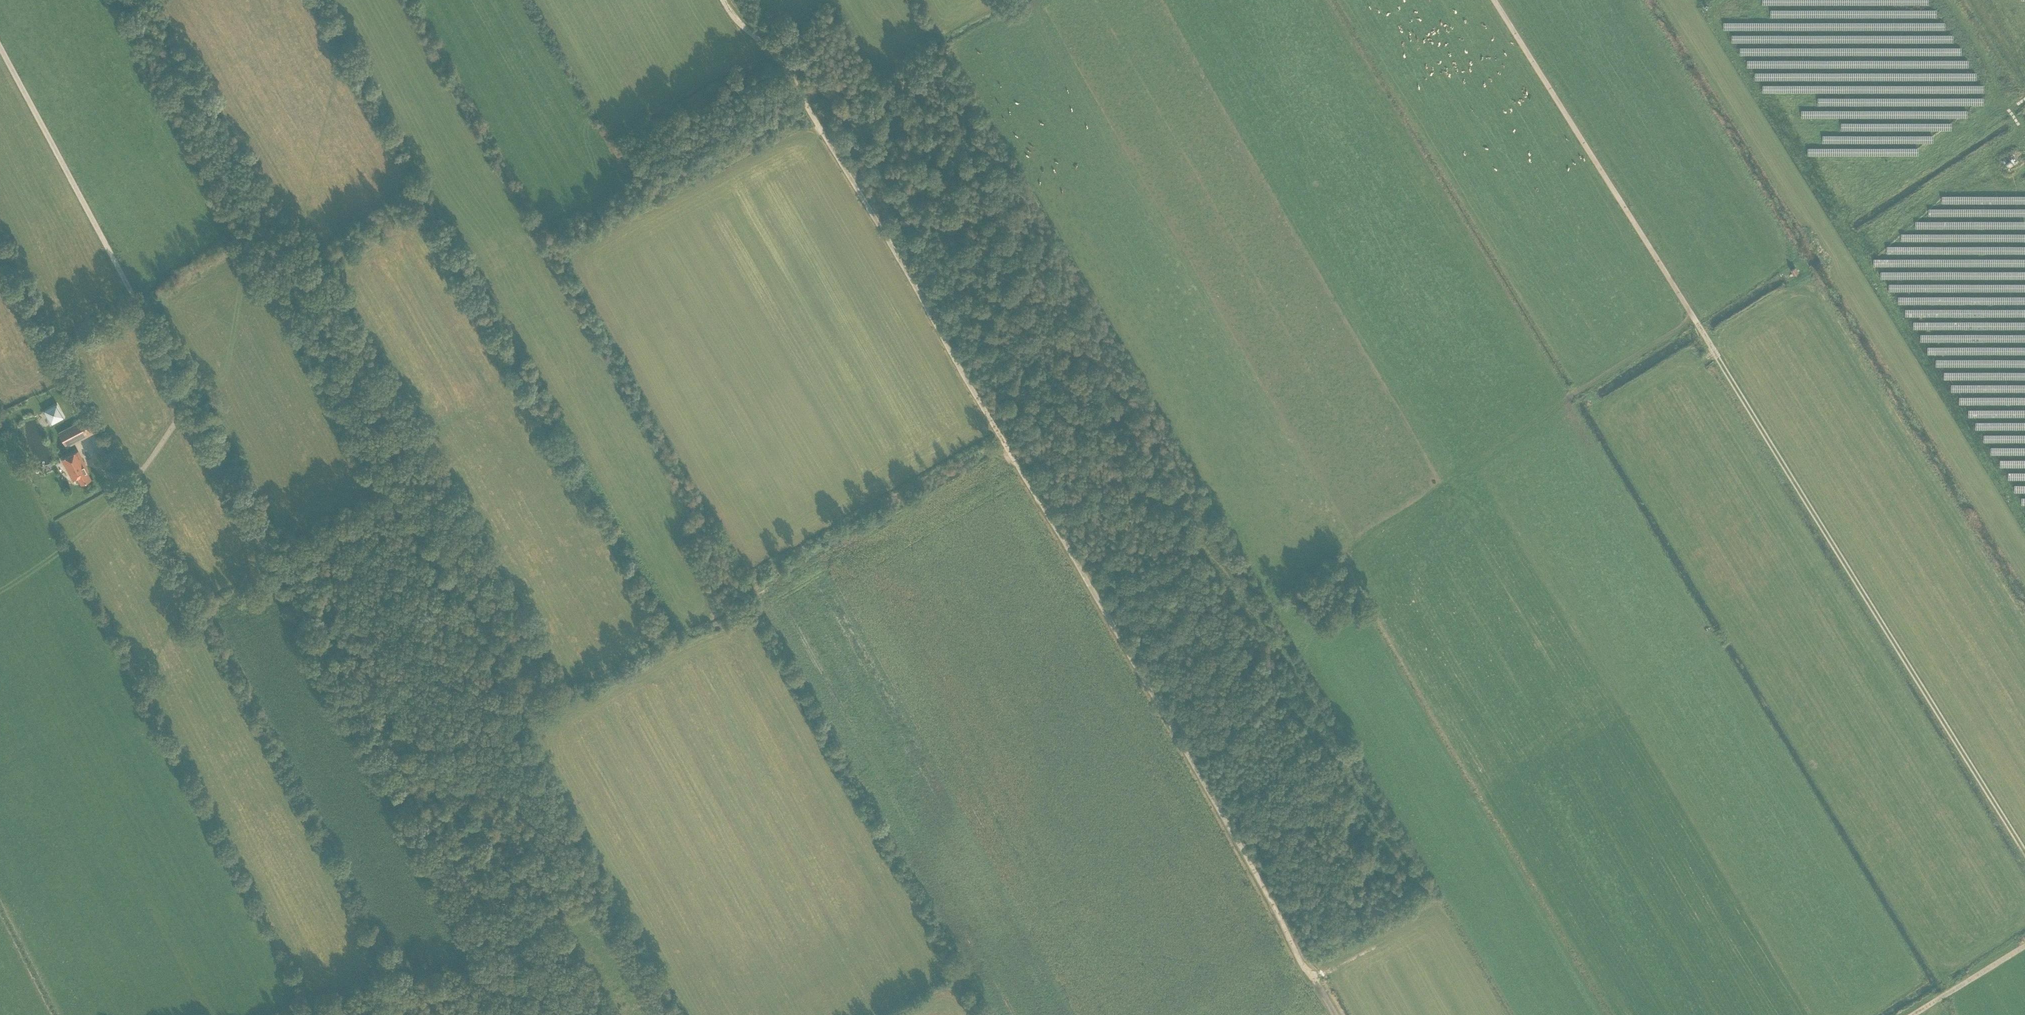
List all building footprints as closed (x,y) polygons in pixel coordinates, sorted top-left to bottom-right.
[(57,403),(44,410),(52,424),(65,417),(57,403)] [(94,432),(86,417),(59,432),(66,447),(94,432)] [(79,451),(62,460),(72,479),(76,477),(77,478),(78,477),(82,484),(92,478),(88,470),(89,470),(79,451)]
